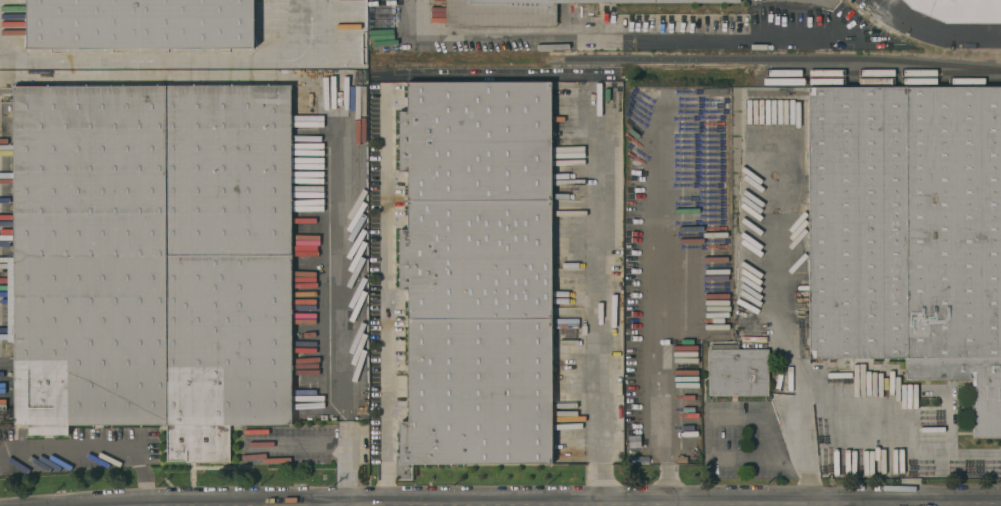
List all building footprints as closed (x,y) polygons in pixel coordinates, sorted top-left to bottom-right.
[(25,47),(25,0),(251,0),(251,47),(25,47)] [(448,25),(448,0),(741,0),(741,3),(557,4),(558,25),(448,25)] [(912,10),(902,0),(1000,0),(1000,25),(947,25),(912,10)] [(808,84),(1000,83),(1000,438),(972,438),(972,380),(906,380),(906,358),(809,359),(808,84)] [(552,465),(398,465),(398,421),(406,421),(406,288),(398,288),(398,228),(406,228),(406,175),(398,175),(398,114),(406,114),(406,86),(551,85),(552,465)] [(294,425),(231,425),(232,461),(168,462),(168,425),(69,425),(69,435),(28,435),(28,426),(14,426),(14,342),(8,342),(8,256),(13,256),(13,89),(293,89),(294,425)] [(769,396),(709,396),(709,350),(769,350),(769,396)]
